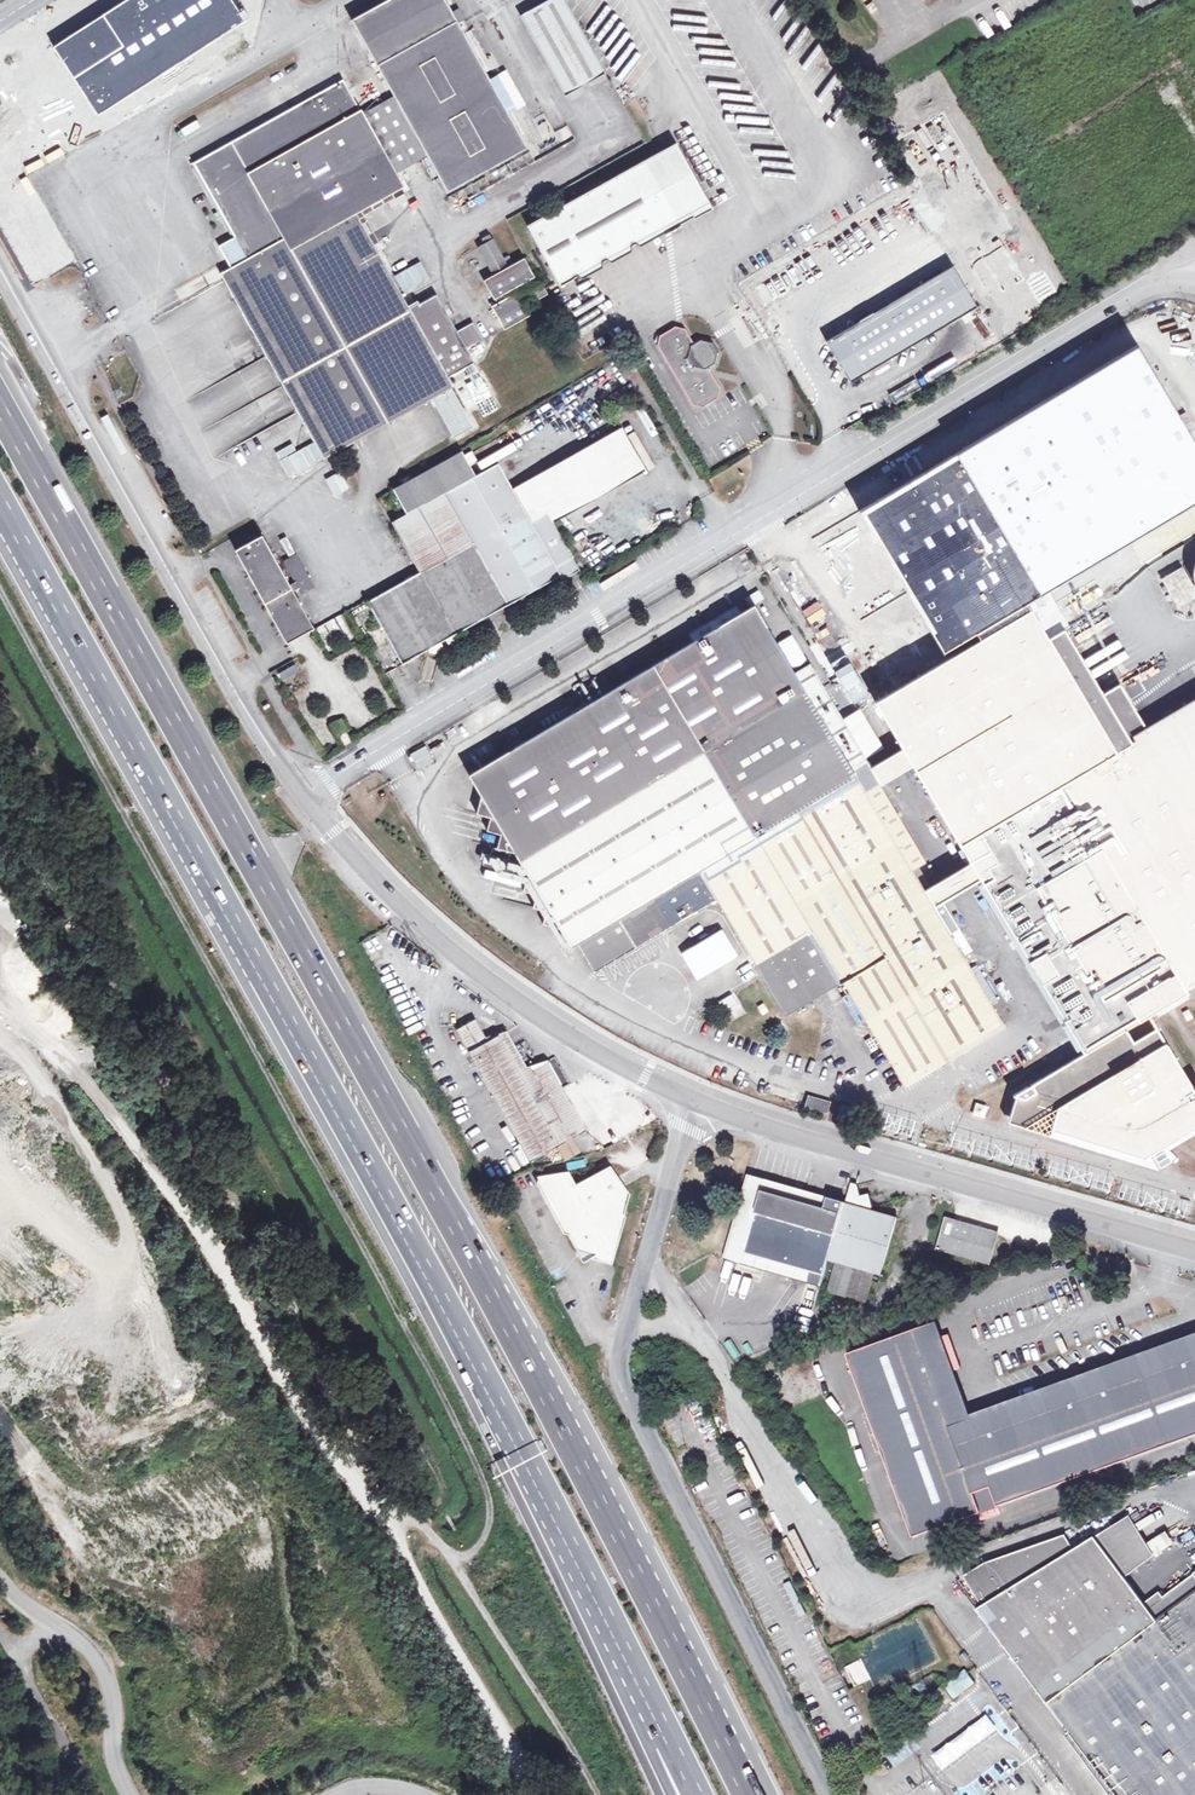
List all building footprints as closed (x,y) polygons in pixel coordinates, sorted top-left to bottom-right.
[(99,114),(244,22),(230,0),(128,0),(56,46),(99,114)] [(219,247),(235,275),(225,281),(300,414),(311,408),(321,427),(314,430),(319,440),(316,442),(325,458),(460,382),(482,421),(501,411),(467,349),(482,340),(476,326),(459,335),(438,295),(420,305),(419,301),(408,306),(374,246),(357,214),(392,193),(403,187),(396,173),(428,156),(448,191),(528,148),(509,114),(490,80),(459,23),(466,19),(459,8),(452,12),(446,0),(389,0),(352,21),(394,95),(362,113),(344,80),(194,163),(235,237),(219,247)] [(523,17),(567,96),(607,74),(566,0),(554,0),(523,17)] [(498,75),(490,80),(509,114),(518,110),(498,75)] [(375,98),(369,101),(372,106),(378,103),(375,98)] [(679,145),(531,224),(563,286),(665,231),(668,236),(684,228),(681,222),(695,215),(698,220),(715,211),(679,145)] [(408,173),(402,177),(406,184),(412,180),(408,173)] [(833,208),(832,192),(812,193),(813,209),(833,208)] [(357,214),(374,246),(380,242),(365,216),(395,198),(392,193),(357,214)] [(477,248),(494,276),(510,267),(491,234),(481,239),(484,244),(477,248)] [(494,276),(484,281),(494,299),(495,299),(514,288),(535,277),(525,258),(510,267),(494,276)] [(957,262),(828,339),(853,380),(982,303),(957,262)] [(542,282),(530,289),(536,301),(548,294),(542,282)] [(514,288),(495,299),(498,303),(516,293),(514,288)] [(498,303),(491,307),(505,330),(532,315),(518,292),(516,293),(498,303)] [(110,304),(98,311),(103,320),(115,313),(110,304)] [(713,378),(710,373),(708,370),(715,365),(717,356),(711,345),(701,343),(695,346),(686,332),(675,329),(661,337),(658,348),(693,408),(704,410),(717,401),(720,390),(713,378)] [(1117,368),(899,498),(956,592),(1173,462),(1117,368)] [(260,394),(273,387),(269,380),(256,386),(260,394)] [(311,408),(300,414),(316,442),(319,440),(314,430),(321,427),(311,408)] [(622,428),(513,488),(531,522),(548,512),(553,522),(646,470),(622,428)] [(470,451),(461,456),(466,465),(475,460),(470,451)] [(421,571),(368,601),(402,663),(446,639),(448,642),(458,636),(456,633),(560,575),(577,565),(553,522),(548,512),(531,522),(513,488),(498,463),(473,477),(466,465),(461,456),(460,454),(393,492),(407,514),(393,522),(421,571)] [(789,531),(861,674),(914,647),(843,504),(789,531)] [(262,535),(236,550),(287,643),(315,628),(293,592),(300,588),(303,593),(314,586),(296,555),(285,562),(296,581),(290,585),(262,535)] [(1178,563),(1158,574),(1175,603),(1194,591),(1194,589),(1194,587),(1194,550),(1193,552),(1191,555),(1189,559),(1188,563),(1187,568),(1188,572),(1188,576),(1191,580),(1190,581),(1178,563)] [(577,565),(560,575),(563,579),(580,569),(577,565)] [(593,595),(602,590),(594,578),(586,584),(593,595)] [(750,604),(762,597),(757,589),(745,596),(750,604)] [(516,854),(520,861),(706,749),(761,837),(701,872),(716,898),(635,947),(636,949),(697,912),(717,900),(787,1016),(842,983),(905,1086),(941,1065),(954,1057),(1005,1027),(922,887),(916,878),(912,870),(925,862),(878,783),(865,792),(852,770),(865,762),(866,761),(818,680),(803,689),(753,605),(741,613),(719,626),(469,776),(481,797),(485,802),(481,816),(491,819),(495,820),(491,833),(501,836),(505,837),(502,851),(516,854)] [(719,626),(741,613),(736,605),(714,618),(719,626)] [(872,697),(1082,1050),(1011,1090),(1002,1118),(1151,1164),(1144,1149),(1194,1119),(1194,1081),(1189,1085),(1146,1014),(1187,989),(1179,977),(1194,969),(1194,699),(1145,729),(1116,681),(1099,691),(1059,625),(1043,633),(1028,608),(874,696),(872,697)] [(913,630),(916,638),(939,629),(935,620),(913,630)] [(326,652),(335,648),(324,625),(315,629),(326,652)] [(275,673),(280,681),(297,671),(292,662),(275,673)] [(619,920),(635,947),(716,898),(701,872),(761,837),(706,749),(520,861),(531,879),(528,893),(536,895),(541,896),(538,909),(546,911),(551,912),(548,926),(560,929),(572,947),(619,920)] [(865,762),(852,770),(865,792),(878,783),(878,782),(874,775),(865,762)] [(922,887),(928,883),(923,874),(916,878),(922,887)] [(523,892),(528,893),(531,879),(527,878),(523,892)] [(718,908),(703,914),(719,950),(733,944),(718,908)] [(543,924),(548,926),(551,912),(546,911),(543,924)] [(721,998),(728,1015),(741,1009),(734,992),(721,998)] [(474,1021),(457,1029),(529,1159),(584,1129),(546,1062),(527,1072),(505,1032),(487,1043),(474,1021)] [(941,1065),(943,1068),(956,1061),(954,1057),(941,1065)] [(827,1112),(830,1102),(808,1096),(805,1106),(827,1112)] [(903,1131),(901,1140),(913,1141),(914,1132),(903,1131)] [(556,1146),(563,1159),(575,1154),(568,1140),(556,1146)] [(571,1173),(541,1178),(586,1262),(594,1258),(613,1263),(632,1194),(613,1167),(578,1186),(571,1173)] [(845,1204),(749,1175),(728,1245),(724,1260),(791,1280),(794,1277),(802,1283),(806,1284),(807,1281),(817,1284),(822,1285),(828,1261),(836,1263),(827,1291),(866,1302),(872,1281),(879,1283),(897,1218),(870,1210),(871,1207),(868,1195),(860,1197),(857,1185),(851,1183),(845,1204)] [(997,1234),(947,1219),(938,1248),(988,1263),(997,1234)] [(1100,1279),(1088,1283),(1093,1300),(1105,1295),(1100,1279)] [(847,1355),(913,1538),(1194,1436),(1194,1339),(966,1421),(932,1324),(847,1355)] [(1129,1516),(1111,1527),(1115,1534),(1125,1549),(1128,1554),(1146,1543),(1129,1516)] [(977,1610),(980,1614),(986,1622),(988,1625),(992,1630),(997,1636),(1010,1654),(1013,1659),(1016,1662),(1070,1734),(1074,1740),(1077,1744),(1081,1749),(1084,1754),(1115,1794),(1194,1794),(1194,1573),(1156,1602),(1147,1609),(1139,1598),(1132,1588),(1130,1585),(1124,1577),(1136,1568),(1128,1554),(1125,1549),(1115,1534),(1111,1527),(1074,1550),(1070,1552),(1007,1591),(997,1597),(993,1600),(986,1604),(982,1606),(977,1610)] [(964,1576),(982,1606),(986,1604),(993,1600),(997,1597),(1007,1591),(1070,1552),(1074,1550),(1065,1535),(985,1563),(964,1576)] [(1146,1543),(1128,1554),(1136,1568),(1154,1557),(1146,1543)] [(860,1659),(845,1667),(855,1686),(870,1678),(871,1678),(861,1659),(860,1659)] [(976,1684),(965,1669),(943,1685),(954,1699),(976,1684)] [(940,1687),(929,1696),(938,1709),(950,1701),(940,1687)] [(993,1730),(985,1719),(936,1755),(944,1765),(993,1730)] [(987,1790),(977,1775),(954,1792),(956,1794),(980,1794),(987,1790)]
